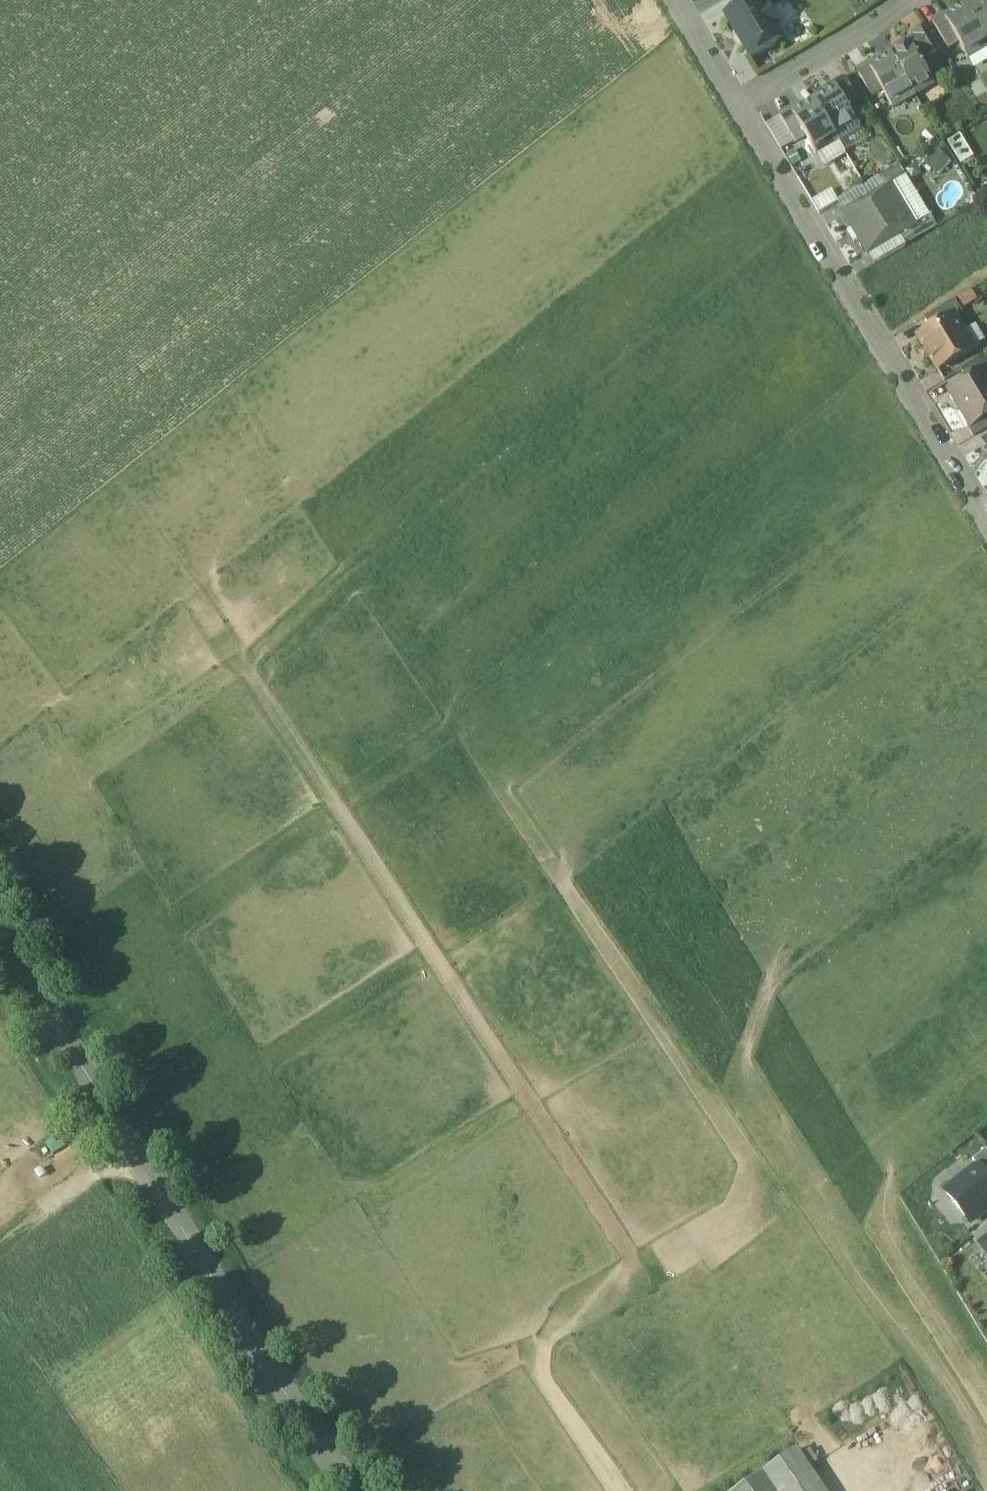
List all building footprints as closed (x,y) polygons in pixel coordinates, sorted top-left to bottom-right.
[(727,18),(751,59),(782,40),(774,27),(778,25),(769,11),(766,13),(758,1),(758,0),(757,0),(738,11),(727,18)] [(738,11),(757,0),(731,0),(738,11)] [(968,9),(986,40),(986,0),(983,0),(968,9)] [(968,8),(947,20),(946,21),(959,43),(969,59),(986,49),(986,40),(968,9),(968,8)] [(959,43),(946,21),(947,20),(945,16),(933,23),(949,49),(959,43)] [(941,50),(927,27),(914,34),(917,38),(910,43),(920,60),(927,56),(928,57),(941,50)] [(910,43),(891,54),(893,57),(916,95),(934,84),(920,60),(910,43)] [(872,70),(871,71),(882,90),(893,109),(916,95),(893,57),(872,70)] [(872,70),(869,65),(857,73),(871,96),(882,90),(871,71),(872,70)] [(859,102),(845,79),(833,86),(837,92),(838,91),(849,109),(859,102)] [(837,92),(816,104),(839,142),(861,129),(849,109),(838,91),(837,92)] [(795,116),(794,117),(807,138),(817,155),(839,142),(816,104),(795,116)] [(807,138),(794,117),(795,116),(793,112),(780,119),(796,145),(807,138)] [(962,165),(975,157),(961,135),(948,143),(962,165)] [(901,168),(881,180),(887,191),(892,188),(893,189),(908,180),(908,179),(901,168)] [(931,218),(908,180),(893,189),(915,227),(931,218)] [(887,191),(845,216),(869,256),(901,237),(916,228),(915,227),(893,189),(892,188),(887,191)] [(931,218),(915,227),(916,228),(901,237),(907,248),(938,229),(931,218)] [(955,301),(925,320),(932,332),(955,319),(956,320),(964,315),(955,301)] [(932,332),(919,340),(939,373),(975,352),(956,320),(955,319),(932,332)] [(962,372),(968,382),(985,372),(986,373),(986,357),(962,372)] [(951,393),(971,427),(972,427),(986,418),(986,375),(986,373),(985,372),(968,382),(951,393)] [(972,427),(971,427),(968,429),(974,439),(986,432),(986,418),(972,427)] [(973,1163),(977,1167),(986,1179),(986,1155),(985,1153),(973,1163)] [(943,1195),(971,1228),(986,1215),(986,1179),(977,1167),(943,1195)] [(980,1243),(986,1239),(986,1227),(975,1234),(980,1243)] [(798,1451),(740,1490),(825,1490),(798,1451)]
